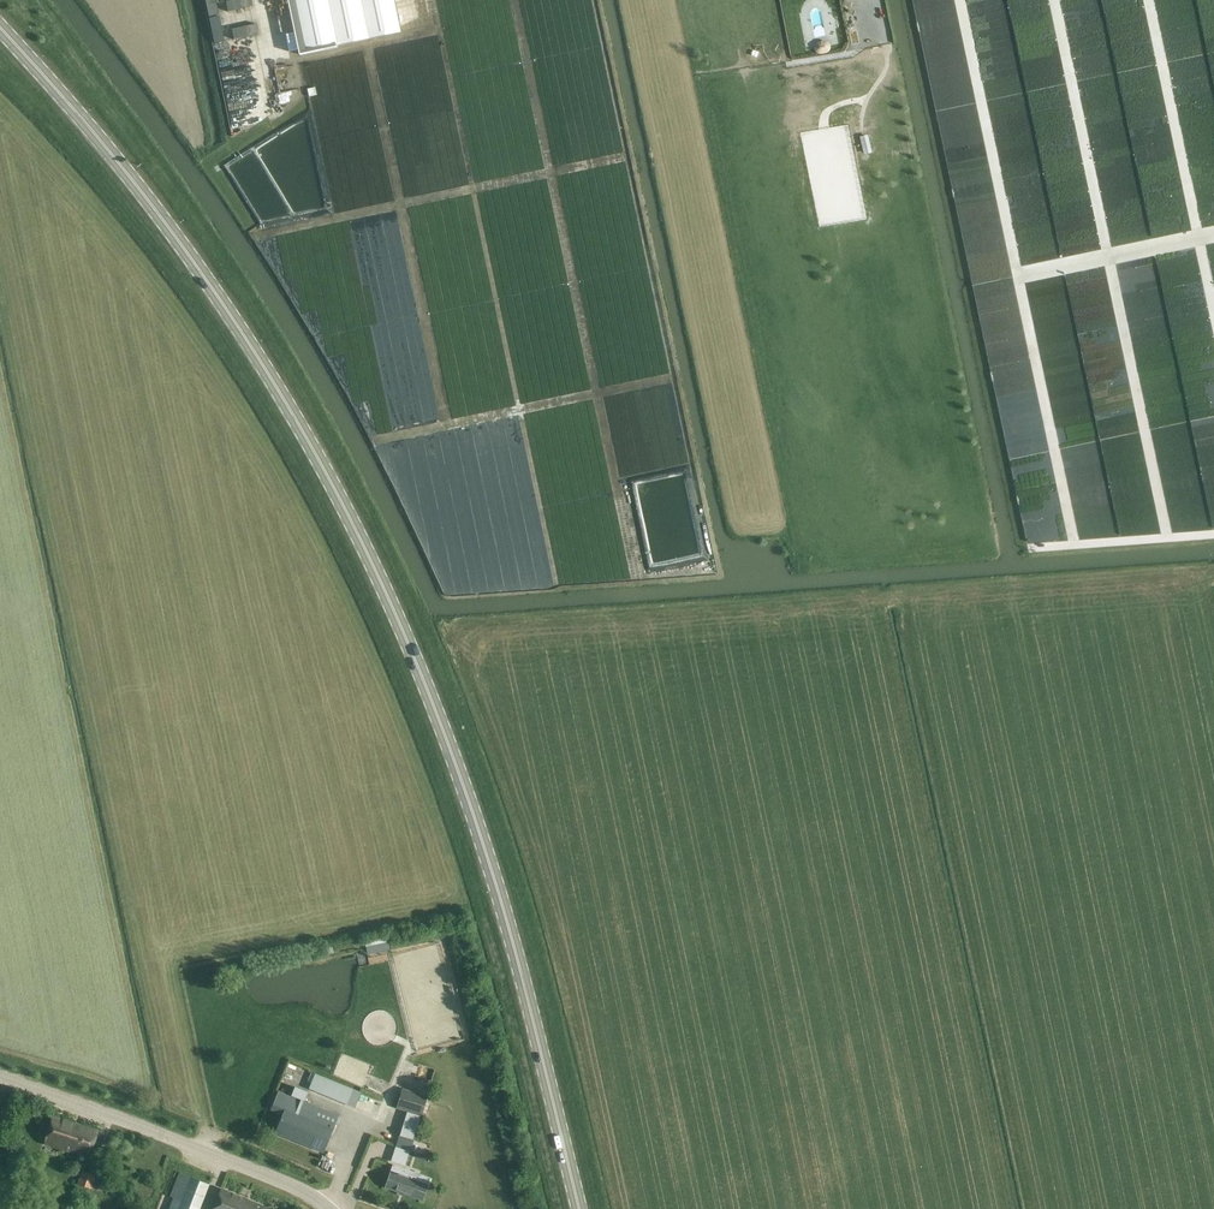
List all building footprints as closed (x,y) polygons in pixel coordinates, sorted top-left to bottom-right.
[(210,42),(221,41),(214,0),(202,0),(210,42)] [(228,11),(252,5),(250,0),(225,0),(228,11)] [(305,49),(299,51),(300,55),(336,47),(335,43),(400,30),(394,0),(294,0),(305,49)] [(256,24),(231,28),(233,38),(257,34),(256,24)] [(815,46),(815,47),(815,48),(816,51),(816,52),(817,53),(818,53),(819,54),(820,54),(821,54),(827,53),(828,53),(829,52),(830,51),(831,50),(831,49),(831,47),(831,44),(830,43),(829,42),(828,42),(827,41),(826,41),(824,41),(819,42),(818,42),(817,43),(816,44),(815,45),(815,46)] [(869,135),(861,137),(865,154),(872,153),(869,135)] [(388,935),(365,940),(366,947),(390,942),(388,935)] [(433,1075),(434,1068),(419,1065),(418,1072),(433,1075)] [(312,1075),(306,1090),(375,1114),(380,1098),(312,1075)] [(279,1091),(276,1098),(271,1109),(283,1114),(275,1133),(323,1152),(338,1115),(306,1102),(304,1101),(308,1092),(296,1087),(292,1097),(279,1091)] [(396,1109),(422,1116),(428,1096),(402,1088),(396,1109)] [(53,1116),(44,1144),(89,1159),(98,1131),(53,1116)] [(417,1126),(403,1123),(400,1134),(391,1159),(406,1165),(417,1126)] [(429,1178),(393,1165),(389,1176),(385,1187),(422,1201),(426,1189),(427,1185),(429,1178)] [(103,1191),(107,1178),(97,1175),(82,1170),(78,1182),(92,1188),(103,1191)] [(179,1173),(170,1197),(173,1198),(169,1208),(199,1208),(208,1184),(179,1173)] [(269,1208),(221,1189),(213,1208),(269,1208)]
